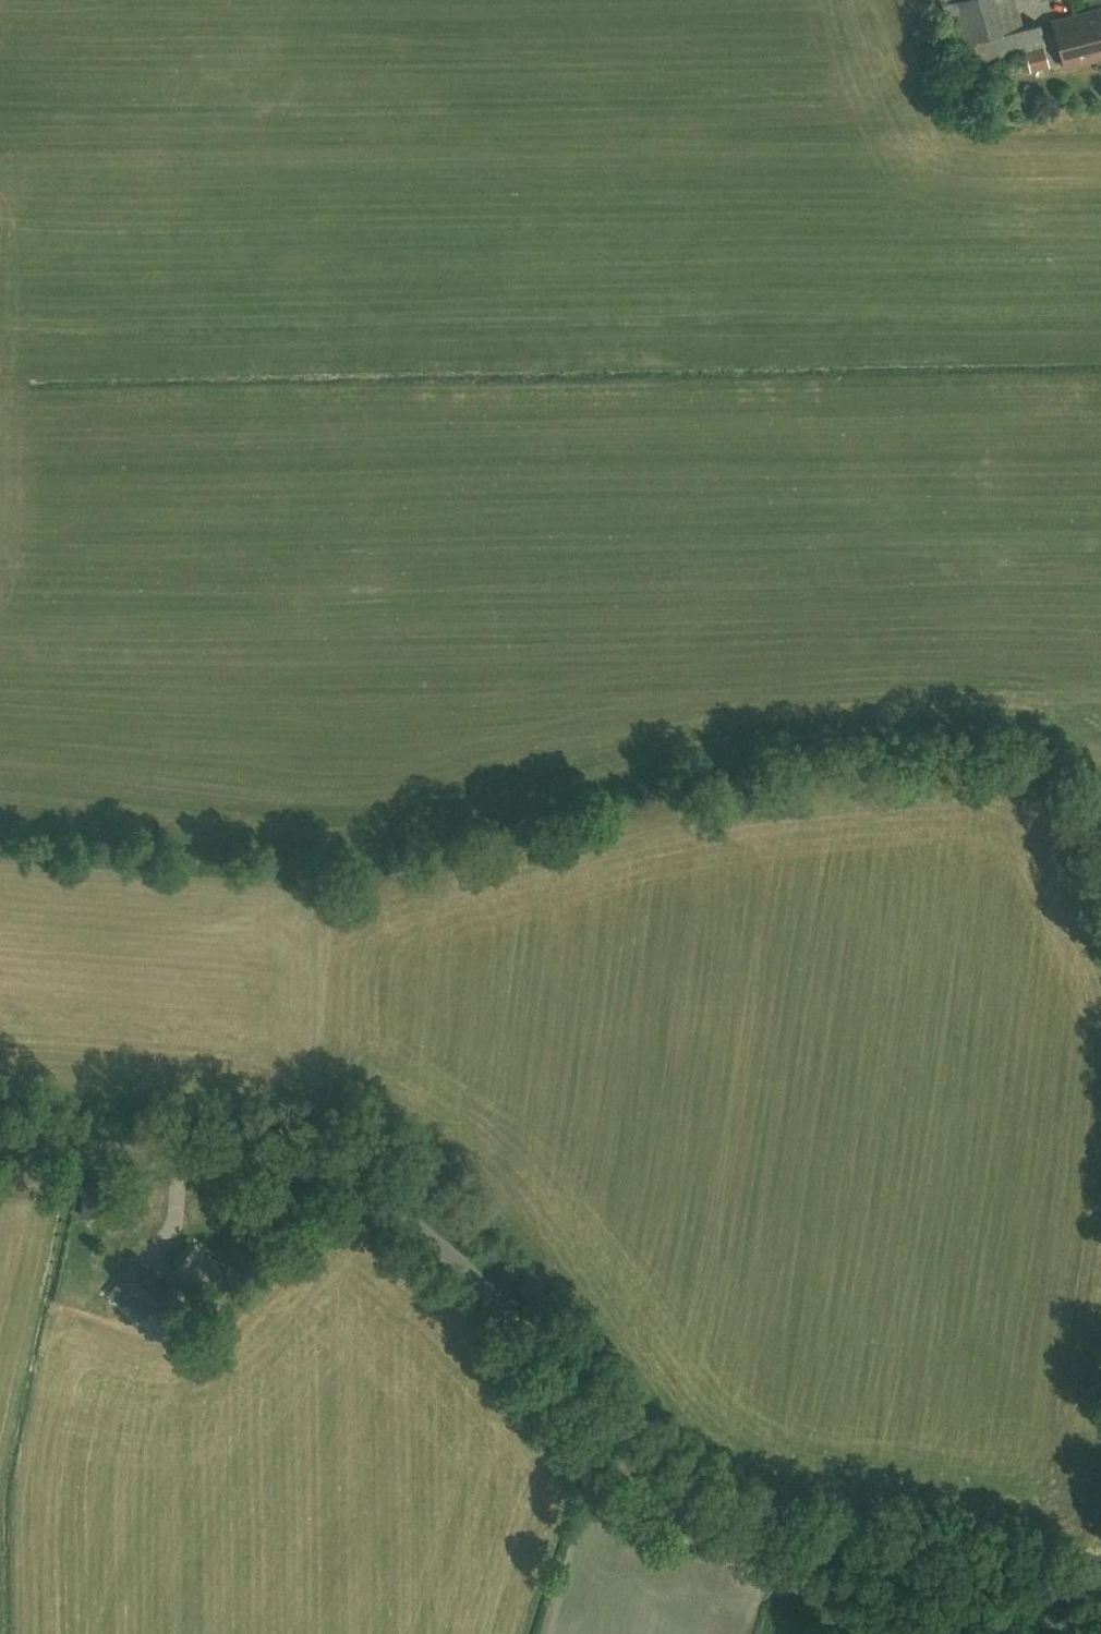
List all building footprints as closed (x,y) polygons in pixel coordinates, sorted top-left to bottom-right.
[(959,67),(1045,45),(1040,24),(1018,30),(1010,0),(942,0),(959,67)] [(1079,14),(1084,33),(1097,30),(1098,36),(1100,36),(1100,9),(1079,14)] [(1065,67),(1094,60),(1098,63),(1100,62),(1100,36),(1098,36),(1097,30),(1084,33),(1079,14),(1053,21),(1065,67)] [(1033,66),(1050,60),(1046,48),(1028,54),(1033,66)] [(197,1243),(175,1269),(190,1281),(183,1290),(204,1308),(211,1300),(212,1301),(234,1275),(197,1243)] [(168,1291),(148,1274),(134,1290),(153,1307),(168,1291)]
